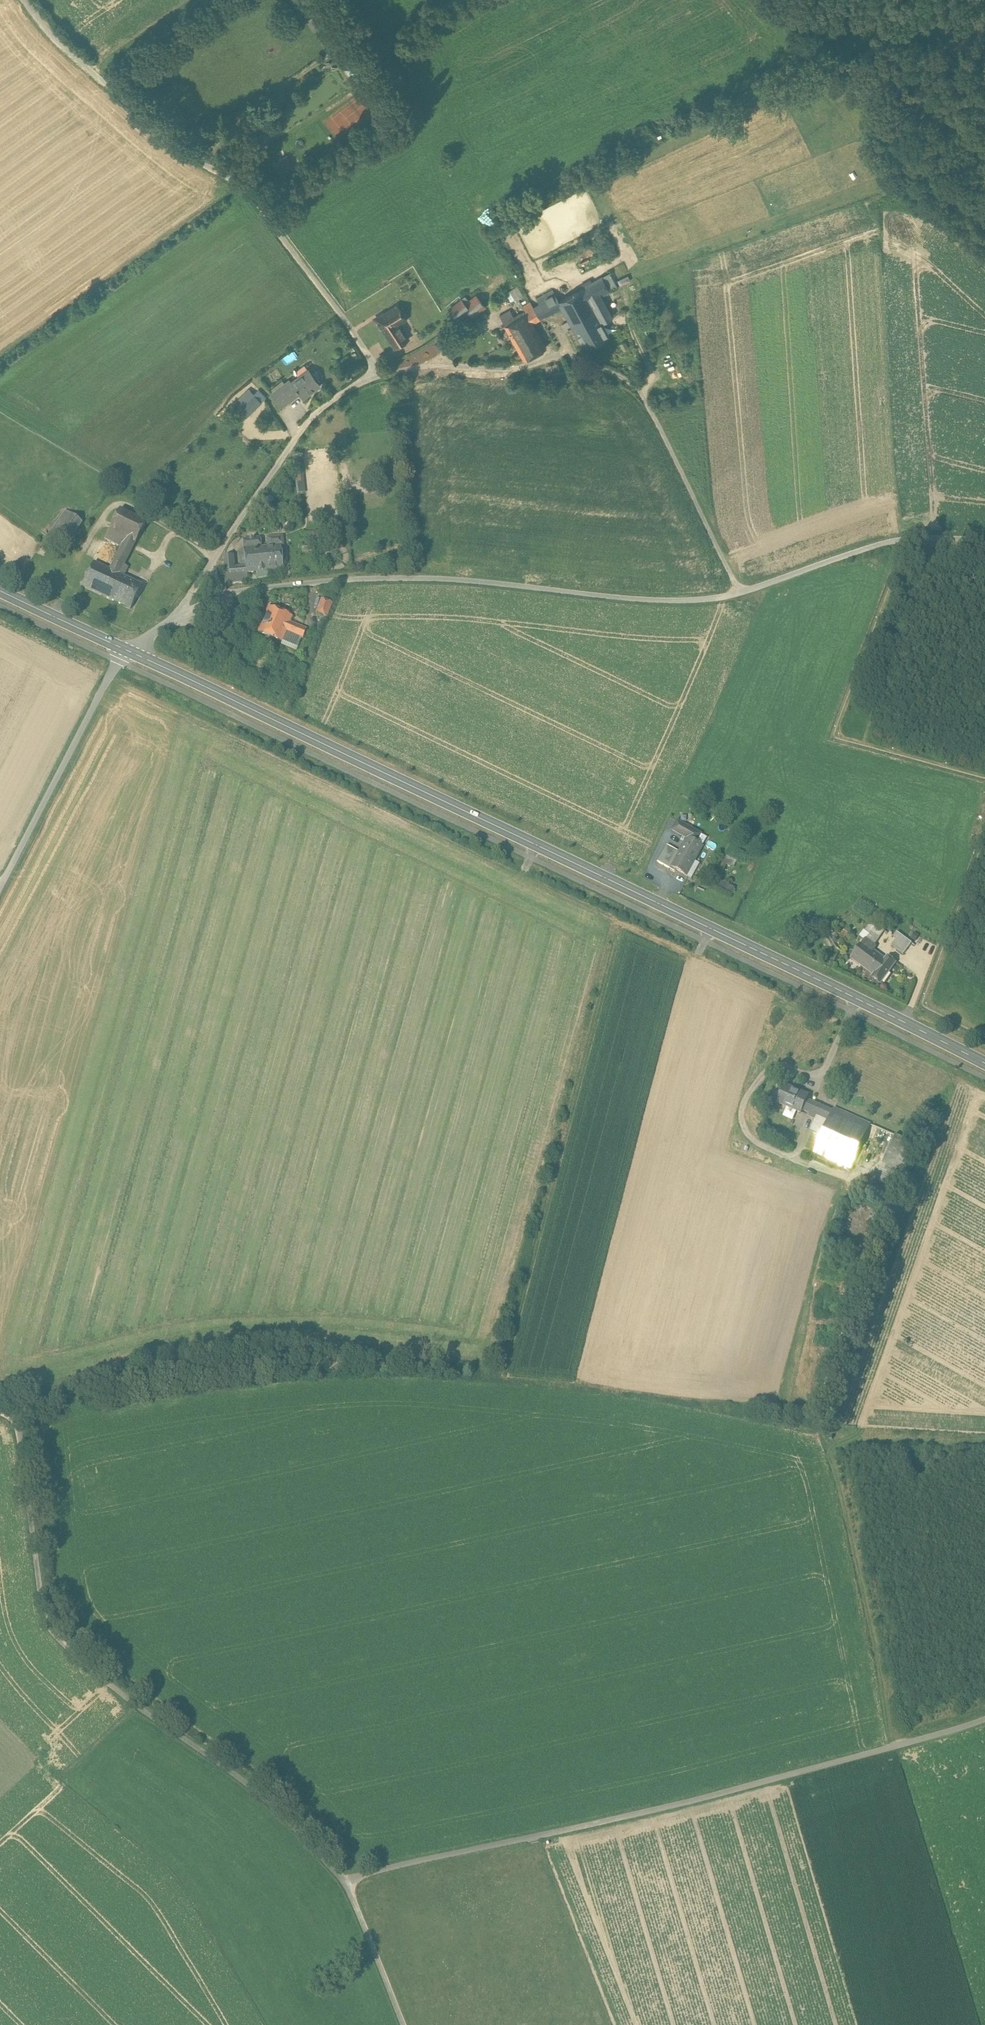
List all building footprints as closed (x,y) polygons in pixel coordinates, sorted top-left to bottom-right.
[(312,30),(324,24),(318,13),(306,19),(312,30)] [(293,172),(287,159),(275,164),(281,178),(293,172)] [(602,277),(559,301),(553,290),(552,290),(561,307),(568,320),(572,327),(574,330),(598,316),(602,323),(612,317),(600,296),(610,291),(616,287),(609,273),(602,277)] [(513,300),(522,296),(517,285),(508,289),(513,300)] [(552,290),(543,296),(552,312),(561,307),(552,290)] [(469,302),(465,305),(470,311),(474,316),(485,307),(476,296),(469,302)] [(543,296),(537,299),(546,315),(552,312),(543,296)] [(465,297),(451,309),(460,320),(470,311),(465,305),(469,302),(465,297)] [(537,299),(523,306),(527,314),(532,323),(546,315),(537,299)] [(398,306),(383,315),(383,314),(375,319),(382,329),(383,329),(395,348),(408,339),(396,320),(404,315),(398,306)] [(527,314),(505,326),(524,360),(546,348),(532,323),(527,314)] [(598,316),(574,330),(584,349),(609,336),(602,323),(598,316)] [(568,320),(562,324),(566,331),(572,327),(568,320)] [(548,369),(552,368),(554,373),(559,371),(557,363),(548,367),(548,369)] [(290,380),(272,394),(281,406),(299,393),(303,397),(320,384),(315,377),(309,369),(292,382),(290,380)] [(249,389),(236,403),(241,408),(255,395),(249,389)] [(255,395),(241,408),(248,415),(261,402),(255,395)] [(293,457),(297,491),(305,490),(301,456),(293,457)] [(147,522),(120,508),(109,529),(136,543),(147,522)] [(66,510),(48,536),(64,548),(82,522),(66,510)] [(121,546),(110,569),(123,575),(123,576),(128,567),(124,565),(136,543),(109,529),(105,538),(121,546)] [(245,548),(244,548),(244,550),(246,567),(247,573),(283,569),(281,545),(283,545),(282,536),(268,538),(269,546),(260,547),(245,548)] [(244,539),(245,548),(260,547),(260,538),(244,539)] [(224,555),(225,569),(234,568),(233,555),(224,555)] [(110,569),(94,561),(82,585),(111,599),(123,575),(110,569)] [(234,568),(225,569),(224,569),(226,583),(248,581),(247,573),(246,567),(242,567),(234,568)] [(123,576),(123,575),(111,599),(131,609),(142,585),(123,576)] [(333,603),(322,599),(316,613),(327,617),(333,603)] [(291,617),(270,608),(260,630),(282,639),(286,629),(290,620),(291,617)] [(312,629),(290,620),(286,629),(309,638),(312,629)] [(262,650),(254,668),(261,671),(269,652),(262,650)] [(678,851),(670,866),(670,867),(686,876),(691,879),(700,864),(694,861),(707,839),(678,822),(673,830),(686,837),(678,851)] [(666,845),(657,862),(669,869),(670,867),(670,866),(678,851),(666,845)] [(724,853),(720,861),(725,864),(732,867),(736,859),(724,853)] [(720,861),(714,873),(720,876),(725,864),(720,861)] [(735,887),(713,876),(710,882),(732,893),(735,887)] [(887,924),(879,919),(876,923),(884,929),(887,924)] [(871,920),(864,930),(868,933),(865,937),(874,943),(884,929),(876,923),(871,920)] [(911,941),(896,930),(893,935),(896,937),(891,944),(903,953),(911,941)] [(908,931),(904,935),(912,941),(916,937),(908,931)] [(865,937),(851,957),(873,973),(882,959),(871,951),(876,944),(874,943),(865,937)] [(873,973),(871,975),(880,982),(895,961),(886,954),(882,959),(873,973)] [(808,1095),(784,1084),(777,1101),(800,1112),(802,1108),(806,1098),(808,1095)] [(831,1110),(806,1098),(802,1108),(809,1112),(808,1115),(816,1119),(818,1115),(827,1119),(831,1110)] [(820,1135),(813,1151),(850,1167),(870,1123),(833,1106),(831,1110),(827,1119),(820,1135)] [(827,1119),(818,1115),(816,1119),(811,1131),(820,1135),(827,1119)]
